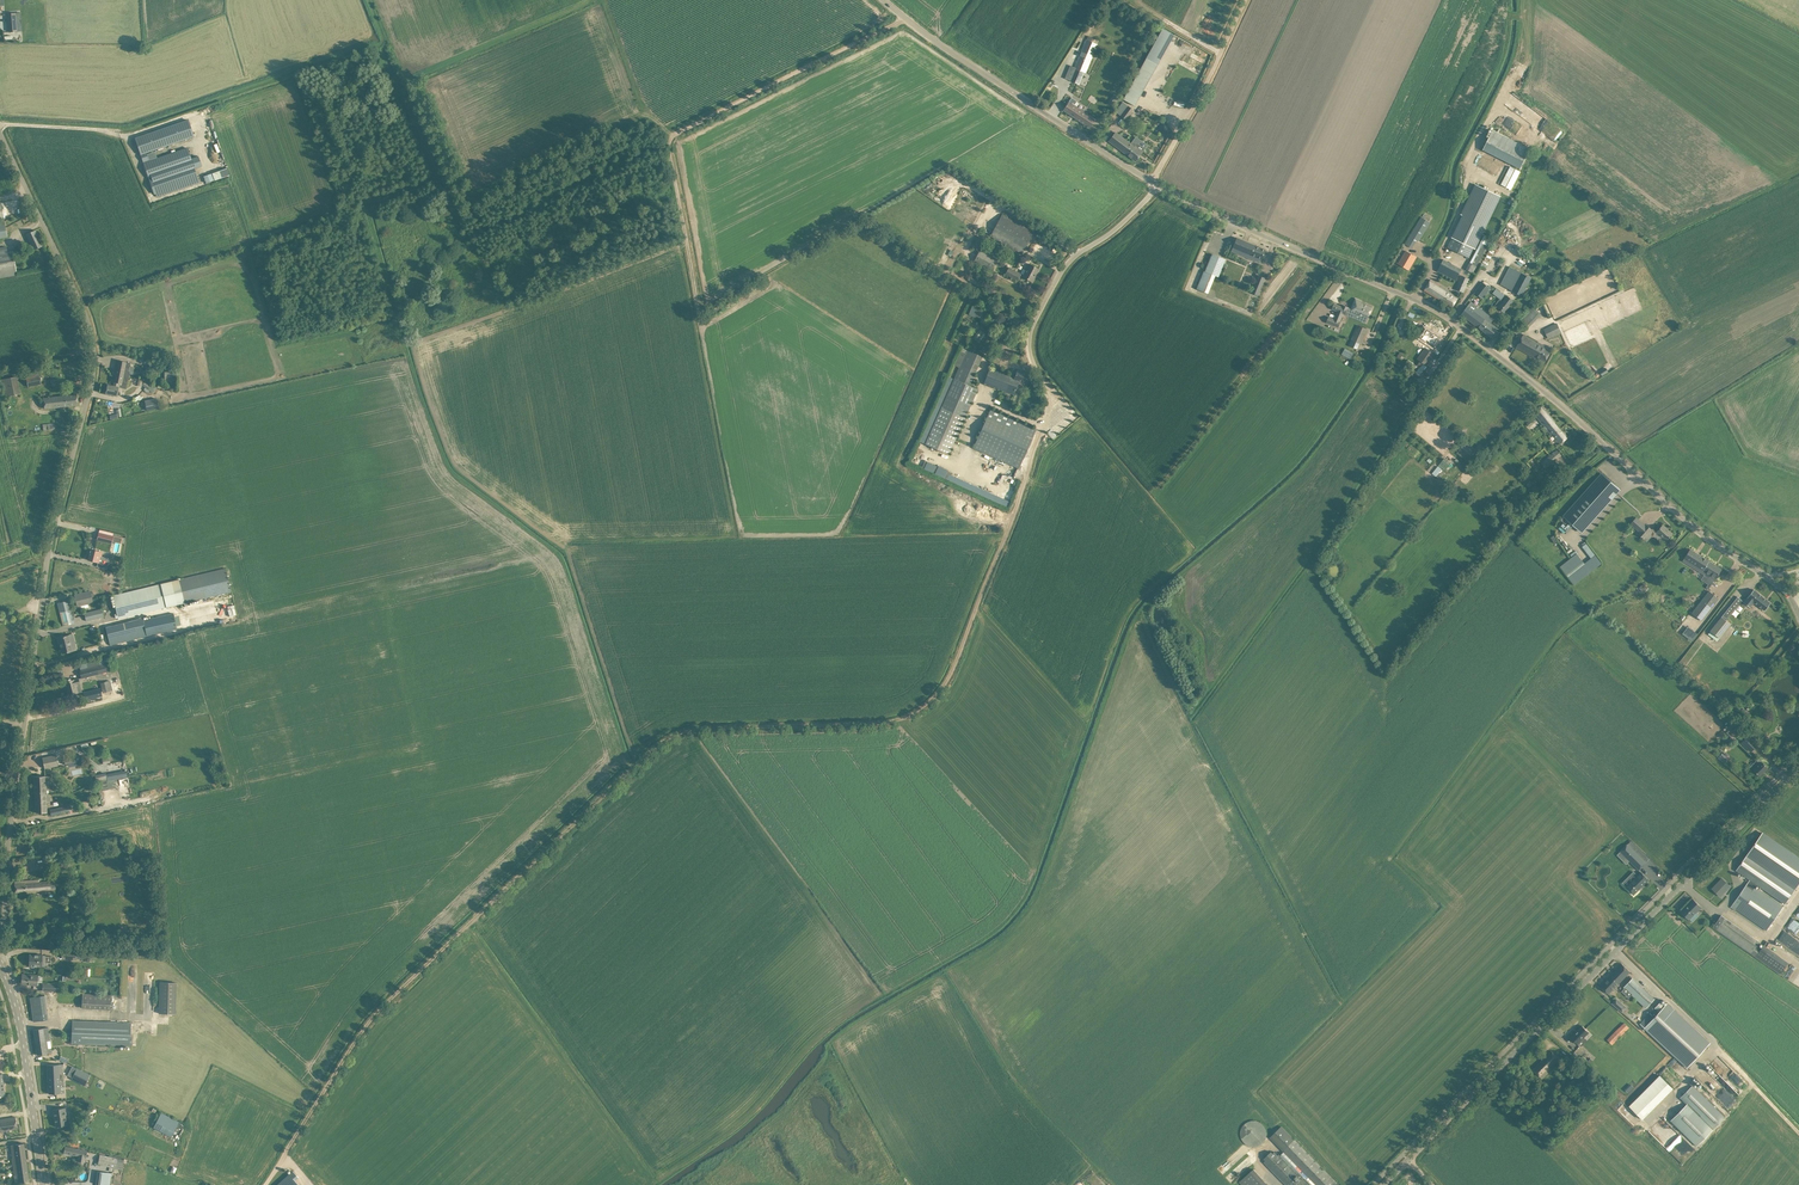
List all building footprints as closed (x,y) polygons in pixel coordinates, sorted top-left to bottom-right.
[(8,28),(11,27),(11,31),(17,31),(17,27),(15,13),(7,14),(8,28)] [(1167,48),(1175,33),(1163,27),(1155,42),(1167,48)] [(1097,45),(1087,41),(1075,69),(1068,66),(1061,78),(1078,85),(1084,71),(1086,72),(1097,45)] [(1131,84),(1123,99),(1135,106),(1143,91),(1131,84)] [(1071,98),(1066,105),(1063,110),(1090,128),(1095,120),(1074,105),(1076,101),(1071,98)] [(1133,110),(1122,102),(1115,111),(1126,119),(1130,114),(1131,115),(1132,113),(1131,112),(1133,110)] [(173,125),(135,138),(137,144),(141,154),(154,194),(198,179),(194,168),(201,165),(198,156),(191,159),(187,148),(149,161),(146,152),(178,141),(194,135),(193,132),(190,124),(190,123),(188,119),(173,125)] [(1493,130),(1483,150),(1520,169),(1530,149),(1493,130)] [(1113,136),(1109,141),(1124,152),(1136,161),(1139,156),(1143,151),(1135,145),(1134,146),(1131,144),(1115,132),(1113,136)] [(205,183),(228,174),(226,167),(202,175),(205,183)] [(1464,214),(1448,247),(1469,257),(1483,229),(1484,230),(1500,196),(1476,184),(1462,213),(1464,214)] [(990,235),(1016,250),(1022,253),(1031,235),(1035,238),(1037,234),(1002,214),(990,235)] [(1422,217),(1406,244),(1412,248),(1415,243),(1417,240),(1419,241),(1430,222),(1422,217)] [(35,230),(30,232),(26,234),(33,250),(43,246),(35,230)] [(1483,237),(1466,268),(1473,272),(1490,240),(1484,236),(1483,237)] [(1237,237),(1231,251),(1249,258),(1260,262),(1265,249),(1237,237)] [(17,274),(17,273),(16,272),(12,251),(7,252),(6,247),(0,248),(0,277),(17,274)] [(1406,250),(1402,258),(1399,263),(1408,269),(1416,256),(1406,250)] [(979,251),(974,261),(991,271),(996,261),(979,251)] [(1485,271),(1491,273),(1496,263),(1491,261),(1494,255),(1487,251),(1481,265),(1487,268),(1485,271)] [(1218,277),(1225,259),(1212,254),(1205,271),(1204,270),(1196,289),(1208,293),(1215,276),(1218,277)] [(1462,269),(1444,259),(1438,270),(1456,280),(1462,269)] [(1039,269),(1034,266),(1030,264),(1023,276),(1032,281),(1039,269)] [(1510,266),(1501,284),(1523,296),(1533,277),(1510,266)] [(1018,280),(1021,274),(1009,267),(1005,274),(1018,280)] [(1258,275),(1250,293),(1258,296),(1265,278),(1258,275)] [(1456,289),(1463,293),(1469,279),(1462,276),(1456,289)] [(1431,280),(1427,285),(1424,290),(1452,307),(1458,298),(1451,293),(1431,280)] [(1475,292),(1483,299),(1491,288),(1482,282),(1475,292)] [(1499,303),(1497,305),(1506,312),(1514,301),(1507,296),(1501,304),(1499,303)] [(1361,301),(1356,299),(1351,309),(1349,307),(1343,305),(1342,306),(1334,303),(1332,309),(1338,311),(1335,319),(1329,316),(1326,322),(1339,327),(1341,321),(1340,321),(1343,314),(1346,314),(1347,311),(1362,317),(1363,314),(1369,316),(1373,307),(1361,302),(1361,301)] [(1471,302),(1465,309),(1462,314),(1491,337),(1498,328),(1491,323),(1494,319),(1471,302)] [(1520,320),(1529,328),(1541,314),(1533,306),(1520,320)] [(978,308),(976,315),(983,318),(986,311),(978,308)] [(1557,322),(1544,329),(1548,339),(1562,332),(1557,322)] [(1357,325),(1351,339),(1360,343),(1361,344),(1367,329),(1357,325)] [(980,329),(974,339),(980,343),(986,334),(980,329)] [(1422,338),(1428,343),(1433,346),(1439,337),(1434,334),(1434,335),(1427,330),(1422,338)] [(1545,361),(1550,352),(1551,350),(1524,334),(1517,347),(1535,358),(1537,356),(1545,361)] [(1411,346),(1401,339),(1392,350),(1396,354),(1402,347),(1407,351),(1411,346)] [(1345,348),(1342,354),(1350,359),(1354,353),(1345,348)] [(1418,359),(1422,362),(1427,365),(1434,354),(1425,348),(1418,359)] [(960,351),(954,365),(959,367),(955,376),(954,379),(970,385),(971,383),(975,374),(982,356),(967,350),(965,353),(960,351)] [(118,360),(115,377),(128,380),(128,378),(129,371),(128,371),(130,363),(124,361),(118,360)] [(143,372),(142,378),(147,379),(147,378),(151,379),(152,373),(153,373),(154,367),(150,367),(150,368),(145,367),(144,372),(143,372)] [(984,383),(999,389),(1005,374),(990,368),(984,383)] [(1005,374),(999,389),(1014,395),(1018,386),(1023,388),(1024,384),(1025,384),(1027,378),(1029,373),(1018,369),(1015,377),(1005,374)] [(39,371),(25,373),(28,386),(41,384),(41,383),(39,375),(39,371)] [(0,380),(4,396),(20,393),(17,376),(0,380)] [(138,381),(137,385),(141,386),(143,379),(138,378),(139,378),(134,376),(133,380),(138,381)] [(108,385),(106,393),(116,395),(118,395),(119,391),(117,391),(118,387),(120,387),(121,384),(126,385),(128,380),(115,377),(114,382),(113,386),(108,385)] [(954,378),(949,390),(973,400),(978,389),(970,385),(954,379),(954,378)] [(146,379),(142,385),(145,387),(148,389),(152,384),(146,379)] [(944,402),(925,444),(949,454),(967,413),(973,400),(949,390),(944,402)] [(50,397),(43,398),(44,409),(72,405),(78,405),(77,394),(71,395),(50,397)] [(156,398),(145,401),(147,411),(159,408),(156,398)] [(1538,410),(1534,413),(1544,426),(1548,430),(1549,431),(1552,435),(1553,435),(1556,439),(1555,440),(1557,442),(1558,441),(1560,444),(1564,441),(1569,437),(1565,433),(1564,431),(1542,406),(1538,410)] [(1036,429),(991,409),(973,448),(1019,468),(1036,429)] [(1537,418),(1527,424),(1530,430),(1540,423),(1537,418)] [(1468,456),(1468,455),(1472,450),(1464,444),(1460,449),(1468,456)] [(1557,450),(1543,462),(1547,467),(1561,455),(1557,450)] [(1445,457),(1438,465),(1444,470),(1451,462),(1445,457)] [(921,469),(945,477),(948,469),(923,461),(921,469)] [(1564,516),(1561,519),(1567,525),(1570,521),(1582,532),(1598,513),(1620,489),(1618,488),(1617,487),(1614,485),(1615,484),(1602,473),(1564,516)] [(1632,522),(1631,524),(1641,533),(1639,534),(1643,538),(1651,529),(1647,525),(1646,526),(1636,517),(1632,522)] [(1659,529),(1657,532),(1666,541),(1669,538),(1673,533),(1663,525),(1659,529)] [(99,533),(97,539),(111,543),(112,543),(112,541),(115,542),(121,543),(122,538),(114,535),(113,536),(99,533)] [(99,551),(98,551),(91,549),(88,560),(98,562),(97,566),(107,569),(108,565),(109,563),(110,558),(98,556),(99,551)] [(1722,569),(1690,549),(1683,561),(1714,581),(1722,569)] [(1561,566),(1560,566),(1567,575),(1584,561),(1577,553),(1578,553),(1576,550),(1570,555),(1572,557),(1561,566)] [(1676,563),(1671,559),(1649,581),(1653,585),(1676,563)] [(117,594),(113,595),(117,613),(114,614),(116,618),(118,617),(119,619),(177,604),(184,603),(188,602),(208,597),(231,592),(225,568),(203,573),(181,579),(180,579),(178,579),(171,581),(122,593),(117,594)] [(1722,617),(1711,631),(1720,638),(1731,624),(1726,620),(1727,619),(1735,609),(1740,613),(1744,607),(1747,604),(1750,607),(1754,602),(1758,605),(1761,607),(1765,610),(1767,607),(1771,603),(1754,589),(1750,594),(1744,602),(1741,600),(1742,599),(1741,599),(1739,597),(1738,597),(1737,596),(1738,597),(1735,600),(1723,615),(1722,617)] [(91,591),(80,593),(75,595),(77,606),(93,602),(91,591)] [(1719,598),(1709,591),(1692,613),(1702,620),(1719,598)] [(57,603),(63,625),(74,623),(69,600),(57,603)] [(101,608),(85,612),(86,620),(103,616),(101,608)] [(109,645),(177,628),(173,612),(143,619),(143,618),(105,627),(109,645)] [(1691,641),(1697,634),(1688,626),(1682,633),(1691,641)] [(72,634),(68,635),(64,636),(63,635),(60,636),(59,637),(58,638),(59,645),(60,644),(61,646),(63,653),(72,650),(76,649),(72,634)] [(82,670),(79,671),(81,678),(109,671),(107,664),(103,665),(102,658),(80,664),(82,670)] [(78,678),(71,680),(65,682),(68,695),(78,692),(76,684),(80,683),(78,678)] [(109,681),(101,683),(104,692),(112,690),(111,685),(109,681)] [(85,700),(102,696),(100,688),(84,692),(85,699),(85,700)] [(1728,734),(1735,727),(1732,723),(1724,731),(1728,734)] [(1749,735),(1741,743),(1751,752),(1758,745),(1749,735)] [(1722,753),(1718,758),(1723,762),(1727,758),(1722,753)] [(76,754),(64,757),(65,764),(75,762),(74,758),(77,757),(76,754)] [(58,765),(56,755),(42,758),(45,768),(58,765)] [(1750,766),(1754,770),(1760,776),(1768,768),(1762,762),(1758,758),(1750,766)] [(106,772),(95,775),(96,778),(97,781),(97,782),(106,780),(107,780),(107,777),(106,774),(106,772)] [(40,776),(34,776),(35,794),(49,793),(49,786),(49,784),(50,784),(49,775),(48,775),(45,776),(40,776)] [(106,780),(97,782),(99,791),(108,789),(107,784),(106,780)] [(49,793),(35,794),(36,813),(42,812),(47,812),(46,803),(50,803),(49,793)] [(66,806),(50,810),(51,815),(67,811),(72,811),(71,806),(66,806)] [(45,827),(36,829),(30,830),(31,836),(46,833),(45,827)] [(1736,870),(1750,879),(1749,881),(1755,886),(1757,884),(1785,904),(1796,888),(1798,883),(1798,858),(1762,833),(1736,870)] [(1646,862),(1627,843),(1619,851),(1638,870),(1646,862)] [(1649,880),(1641,871),(1625,887),(1633,895),(1649,880)] [(1722,878),(1712,889),(1720,896),(1728,887),(1724,884),(1726,882),(1722,878)] [(39,879),(20,881),(15,881),(15,893),(55,889),(55,881),(39,882),(39,879)] [(1755,887),(1755,886),(1749,881),(1732,906),(1767,930),(1783,907),(1755,887)] [(1702,907),(1694,899),(1681,912),(1690,919),(1696,912),(1697,913),(1702,907)] [(1713,927),(1756,957),(1780,974),(1788,962),(1764,945),(1762,948),(1757,944),(1759,941),(1722,915),(1713,927)] [(1791,918),(1785,927),(1798,937),(1798,924),(1791,918)] [(1784,931),(1778,940),(1798,954),(1798,941),(1784,931)] [(77,950),(62,949),(62,959),(77,959),(77,950)] [(42,955),(30,954),(29,966),(30,966),(31,967),(34,967),(35,966),(42,966),(45,966),(45,955),(42,955)] [(1630,971),(1626,967),(1622,963),(1600,986),(1608,994),(1630,971)] [(22,974),(21,983),(37,985),(37,984),(37,981),(42,982),(43,976),(38,975),(22,974)] [(1647,1007),(1655,998),(1631,979),(1623,987),(1647,1007)] [(176,1014),(177,982),(159,982),(159,1013),(176,1014)] [(82,1000),(82,1008),(111,1009),(111,994),(83,993),(82,1000)] [(1612,1003),(1623,1012),(1626,1007),(1616,998),(1612,1003)] [(1650,1013),(1640,1023),(1645,1027),(1644,1028),(1674,1056),(1687,1068),(1694,1060),(1710,1043),(1667,1003),(1666,1005),(1661,1001),(1655,1008),(1659,1012),(1656,1015),(1654,1013),(1652,1015),(1650,1013)] [(131,1023),(110,1022),(73,1020),(71,1043),(130,1046),(131,1023)] [(1612,1044),(1629,1027),(1625,1023),(1608,1040),(1612,1044)] [(1582,1026),(1571,1038),(1577,1044),(1589,1032),(1582,1026)] [(48,1027),(39,1028),(33,1029),(37,1054),(52,1052),(48,1027)] [(1603,1043),(1607,1039),(1602,1034),(1598,1039),(1603,1043)] [(1533,1069),(1537,1073),(1542,1079),(1548,1072),(1547,1071),(1552,1065),(1553,1066),(1560,1058),(1551,1050),(1549,1053),(1547,1055),(1533,1069)] [(126,1069),(127,1066),(126,1059),(117,1056),(112,1057),(111,1061),(111,1062),(111,1064),(111,1069),(108,1069),(107,1059),(105,1065),(107,1072),(117,1075),(124,1074),(126,1068),(126,1069)] [(1583,1056),(1581,1058),(1589,1065),(1593,1060),(1591,1058),(1588,1061),(1583,1056)] [(1679,1074),(1686,1067),(1675,1057),(1668,1064),(1679,1074)] [(54,1063),(48,1064),(49,1093),(65,1093),(64,1063),(54,1063)] [(77,1069),(76,1068),(71,1078),(84,1085),(89,1075),(77,1069)] [(1585,1075),(1582,1079),(1584,1081),(1582,1083),(1585,1086),(1591,1080),(1585,1075)] [(1643,1119),(1673,1088),(1660,1075),(1629,1106),(1643,1119)] [(1633,1079),(1624,1089),(1627,1093),(1637,1083),(1633,1079)] [(1671,1120),(1697,1146),(1725,1117),(1692,1085),(1680,1097),(1687,1104),(1671,1120)] [(65,1107),(52,1109),(53,1115),(54,1115),(56,1126),(57,1126),(58,1127),(60,1127),(61,1125),(67,1125),(65,1115),(66,1115),(65,1107)] [(153,1127),(154,1128),(171,1137),(179,1121),(161,1112),(153,1127)] [(9,1118),(0,1119),(0,1132),(18,1128),(15,1116),(9,1118)] [(1250,1121),(1247,1122),(1245,1123),(1244,1124),(1243,1126),(1242,1127),(1241,1129),(1241,1131),(1240,1133),(1241,1135),(1241,1137),(1242,1139),(1243,1141),(1245,1143),(1246,1144),(1248,1145),(1250,1146),(1252,1147),(1254,1147),(1255,1147),(1258,1146),(1260,1145),(1262,1144),(1263,1143),(1264,1141),(1265,1139),(1266,1138),(1267,1136),(1267,1134),(1267,1132),(1266,1130),(1265,1128),(1264,1126),(1263,1124),(1261,1122),(1259,1122),(1257,1121),(1254,1120),(1252,1120),(1250,1121)] [(1284,1151),(1280,1155),(1279,1154),(1278,1155),(1275,1151),(1273,1153),(1271,1151),(1264,1159),(1265,1160),(1264,1161),(1287,1184),(1335,1184),(1337,1183),(1333,1178),(1294,1138),(1281,1125),(1270,1137),(1284,1151)] [(12,1158),(13,1165),(27,1163),(24,1143),(11,1145),(13,1158),(12,1158)] [(80,1166),(81,1161),(85,1162),(87,1150),(65,1146),(64,1152),(78,1155),(77,1160),(75,1159),(74,1165),(80,1166)] [(124,1160),(116,1159),(100,1155),(98,1164),(109,1167),(108,1171),(114,1172),(114,1168),(122,1170),(124,1160)] [(29,1182),(27,1163),(13,1165),(14,1173),(18,1173),(18,1178),(14,1179),(15,1184),(29,1182)] [(1240,1181),(1243,1184),(1268,1184),(1253,1169),(1240,1181)] [(95,1183),(104,1184),(109,1184),(111,1173),(98,1171),(95,1183)] [(294,1180),(298,1177),(293,1171),(278,1184),(299,1184),(294,1180)]
